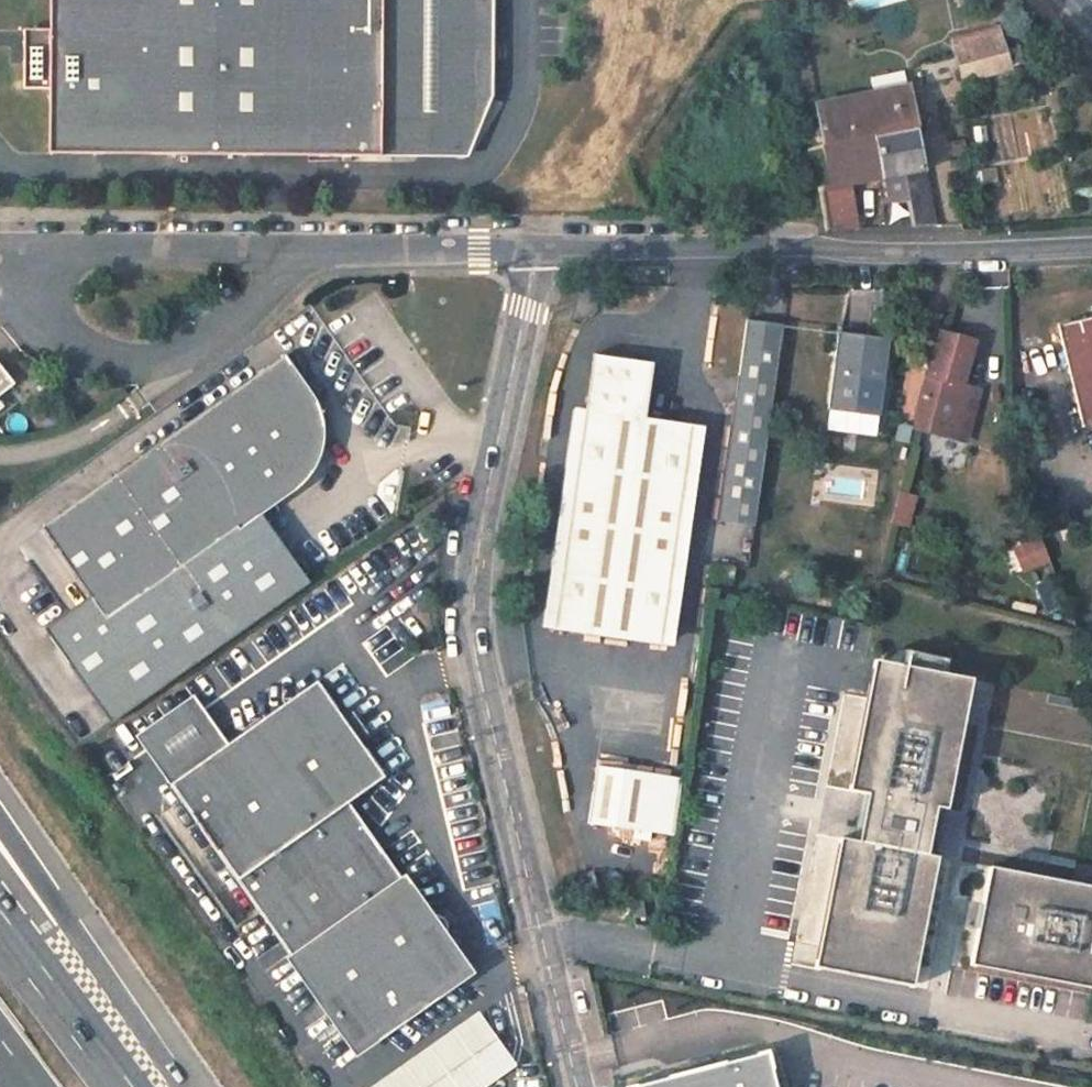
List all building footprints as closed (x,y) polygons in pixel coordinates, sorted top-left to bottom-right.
[(46,33),(20,33),(20,92),(46,92),(46,157),(378,158),(378,0),(46,0),(46,33)] [(378,158),(457,158),(476,96),(477,0),(378,0),(378,158)] [(1008,68),(999,37),(954,49),(963,79),(1008,68)] [(905,88),(902,74),(870,81),(873,94),(905,88)] [(936,226),(908,87),(905,88),(873,94),(815,105),(818,123),(830,185),(815,187),(824,230),(857,229),(847,185),(903,175),(909,199),(911,200),(916,226),(936,226)] [(1056,325),(1081,429),(1091,426),(1091,316),(1056,325)] [(779,323),(743,319),(717,520),(754,525),(779,323)] [(886,337),(834,330),(824,407),(876,414),(879,390),(874,383),(875,375),(881,376),(886,337)] [(972,341),(940,333),(915,429),(942,436),(952,439),(965,386),(955,384),(962,357),(967,359),(972,341)] [(308,396),(278,355),(35,527),(84,597),(99,619),(230,527),(233,531),(257,514),(290,490),(301,480),(307,472),(312,463),(316,449),(318,429),(317,419),(315,414),(312,405),(308,396)] [(661,649),(689,429),(641,424),(648,369),(589,361),(554,635),(661,649)] [(12,384),(0,368),(0,394),(12,384)] [(978,389),(965,386),(952,439),(964,442),(978,389)] [(99,619),(84,597),(42,626),(111,725),(309,587),(257,514),(233,531),(230,527),(99,619)] [(883,661),(878,686),(978,705),(983,681),(947,673),(919,668),(883,661)] [(367,1043),(479,964),(455,928),(456,928),(458,926),(460,922),(459,916),(457,911),(455,909),(454,908),(450,907),(444,907),(440,909),(360,794),(395,769),(328,674),(228,745),(180,778),(367,1043)] [(978,705),(878,686),(858,792),(877,795),(868,843),(849,840),(829,946),(923,964),(928,965),(949,859),(944,858),(953,810),(958,811),(978,705)] [(194,696),(146,730),(180,778),(228,745),(194,696)] [(683,783),(599,773),(592,829),(676,839),(683,783)] [(1000,868),(981,970),(1091,991),(1091,886),(1000,868)] [(657,896),(619,901),(620,909),(613,910),(617,936),(627,935),(662,930),(659,912),(657,896)] [(923,964),(829,946),(825,970),(919,988),(923,964)] [(372,1086),(486,1086),(517,1065),(480,1012),(372,1086)] [(657,1086),(787,1086),(779,1055),(657,1086)]
